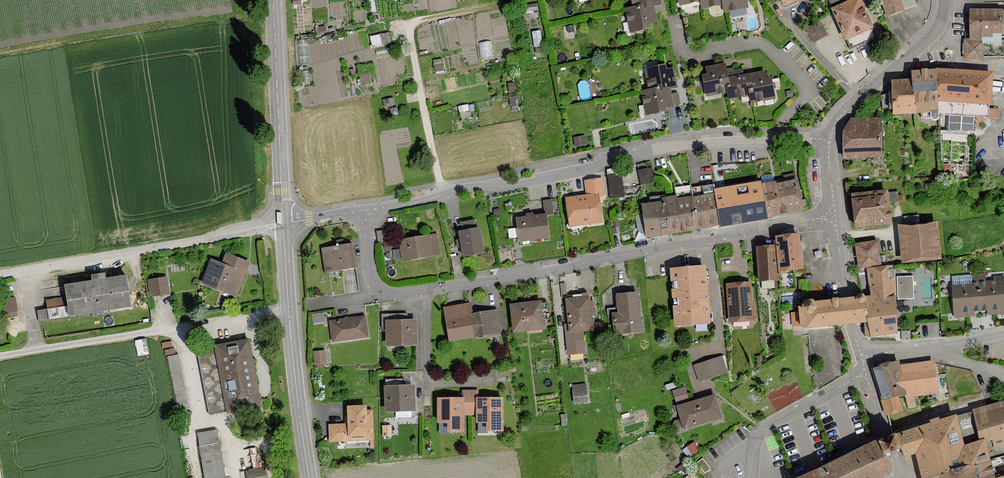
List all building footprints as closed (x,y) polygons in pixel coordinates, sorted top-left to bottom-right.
[(653,5),(653,6),(660,4),(659,0),(633,0),(634,8),(635,9),(653,5)] [(723,0),(725,11),(738,8),(737,5),(746,3),(746,0),(723,0)] [(859,0),(829,0),(851,50),(876,38),(859,0)] [(888,16),(915,5),(913,0),(882,0),(888,16)] [(653,5),(635,9),(634,8),(627,10),(630,22),(633,22),(635,31),(649,28),(648,23),(656,22),(653,6),(653,5)] [(1000,10),(967,11),(968,40),(963,40),(963,61),(982,61),(982,43),(1001,42),(1000,10)] [(827,35),(820,22),(807,29),(814,43),(827,35)] [(650,92),(668,88),(669,88),(676,87),(673,70),(665,71),(664,66),(650,69),(651,79),(648,79),(650,91),(650,92)] [(709,76),(704,77),(707,92),(716,90),(717,93),(728,91),(729,91),(725,73),(726,73),(724,66),(707,69),(709,76)] [(726,73),(725,73),(729,91),(728,91),(730,99),(742,96),(742,93),(750,91),(748,76),(743,77),(742,70),(726,73)] [(748,76),(750,91),(752,102),(765,99),(764,96),(773,94),(771,80),(766,81),(764,73),(748,76)] [(914,83),(892,83),(893,119),(991,119),(991,73),(913,74),(914,83)] [(650,91),(643,92),(645,105),(649,104),(650,114),(665,111),(664,106),(679,103),(677,94),(670,95),(669,88),(668,88),(650,92),(650,91)] [(845,158),(881,156),(880,122),(864,119),(850,121),(844,131),(843,158),(845,158)] [(621,167),(607,170),(610,199),(625,198),(621,167)] [(655,183),(652,168),(638,171),(641,186),(655,183)] [(761,188),(767,216),(780,214),(774,187),(776,187),(775,183),(774,183),(773,175),(761,176),(763,185),(760,185),(761,188)] [(568,199),(571,222),(581,220),(582,224),(601,221),(597,196),(603,195),(601,180),(587,182),(589,197),(568,199)] [(785,181),(775,183),(776,187),(774,187),(780,214),(803,209),(796,182),(787,184),(786,181),(785,181)] [(716,190),(715,190),(720,224),(721,224),(733,222),(733,223),(741,221),(753,219),(753,217),(755,214),(756,214),(761,218),(766,217),(766,216),(767,216),(761,188),(760,185),(760,183),(747,185),(748,190),(737,192),(736,187),(722,189),(722,190),(716,191),(716,190)] [(692,193),(698,228),(720,224),(716,196),(715,190),(714,184),(691,188),(692,193)] [(856,227),(890,223),(887,203),(899,202),(898,192),(853,196),(853,198),(855,198),(858,224),(856,225),(856,227)] [(666,234),(698,228),(692,193),(670,196),(665,197),(665,196),(649,197),(651,205),(644,206),(645,214),(636,215),(638,230),(643,233),(647,232),(648,236),(655,235),(655,238),(666,236),(666,234)] [(517,219),(520,240),(549,237),(546,216),(517,219)] [(905,227),(903,227),(906,261),(937,258),(933,224),(919,225),(918,216),(904,218),(905,227)] [(483,253),(479,229),(476,229),(474,221),(461,223),(462,232),(460,232),(461,240),(457,240),(457,245),(462,245),(464,257),(483,253)] [(384,231),(377,232),(378,244),(385,243),(384,231)] [(802,267),(797,235),(776,237),(781,290),(796,289),(795,273),(785,274),(784,271),(800,269),(801,270),(803,270),(803,267),(802,267)] [(400,241),(403,259),(402,259),(403,260),(439,254),(436,236),(400,241)] [(337,246),(328,248),(331,272),(356,268),(352,244),(343,245),(343,240),(337,242),(338,244),(336,245),(337,246)] [(880,264),(877,242),(856,245),(860,268),(880,264)] [(756,248),(759,281),(761,281),(762,289),(775,288),(774,280),(779,280),(776,247),(756,248)] [(221,289),(233,294),(236,286),(239,287),(248,263),(235,258),(235,256),(232,255),(231,257),(226,255),(223,263),(225,264),(224,266),(212,261),(204,283),(221,290),(221,289)] [(826,324),(852,322),(864,322),(865,336),(897,332),(895,300),(893,266),(890,266),(869,269),(872,296),(866,298),(866,297),(865,296),(864,295),(863,294),(862,294),(860,294),(859,294),(858,295),(857,296),(856,297),(856,298),(847,300),(816,304),(815,303),(814,302),(813,301),(811,301),(810,301),(808,301),(807,302),(805,302),(804,304),(804,305),(803,307),(800,307),(800,312),(792,313),(793,323),(801,323),(802,327),(807,326),(807,327),(826,325),(826,324)] [(707,322),(703,267),(673,270),(677,325),(707,322)] [(37,311),(39,321),(131,306),(126,277),(106,280),(105,274),(91,276),(92,282),(65,286),(68,306),(37,311)] [(981,311),(978,275),(971,276),(971,275),(952,277),(953,283),(955,313),(981,311)] [(1003,308),(1003,281),(986,283),(985,275),(978,275),(981,311),(1003,308)] [(912,277),(897,277),(898,300),(899,300),(899,298),(913,298),(912,277)] [(166,278),(150,280),(153,296),(169,293),(166,278)] [(751,316),(749,284),(728,285),(731,321),(755,320),(755,316),(751,316)] [(0,295),(0,301),(4,320),(18,317),(14,292),(0,295)] [(640,331),(637,293),(618,295),(619,308),(607,309),(609,326),(614,325),(615,333),(640,331)] [(592,297),(567,300),(570,325),(566,326),(568,353),(584,352),(582,330),(592,329),(591,316),(594,315),(594,307),(593,307),(592,297)] [(542,328),(543,328),(542,318),(549,318),(548,304),(540,305),(540,303),(512,306),(515,331),(526,330),(526,327),(542,325),(542,328)] [(450,340),(500,331),(496,311),(472,315),(470,305),(445,309),(450,340)] [(416,345),(415,321),(403,321),(403,314),(382,314),(382,329),(388,329),(388,345),(416,345)] [(333,341),(368,337),(365,317),(330,322),(333,341)] [(910,331),(902,331),(902,341),(910,340),(910,331)] [(197,351),(209,415),(259,406),(247,342),(197,351)] [(325,364),(324,351),(315,352),(316,364),(325,364)] [(165,357),(179,421),(185,419),(189,403),(178,354),(165,357)] [(724,373),(719,358),(697,365),(702,380),(724,373)] [(874,366),(872,367),(883,401),(898,396),(899,396),(905,395),(905,396),(900,371),(898,364),(896,362),(874,368),(874,366)] [(933,366),(900,371),(905,396),(937,391),(933,366)] [(413,409),(412,387),(401,387),(401,379),(386,380),(387,410),(396,410),(396,417),(412,416),(411,409),(413,409)] [(585,384),(573,386),(574,402),(587,401),(585,384)] [(685,387),(673,391),(677,403),(689,399),(685,387)] [(898,396),(883,401),(887,414),(901,410),(899,396),(898,396)] [(720,417),(714,397),(690,404),(696,424),(720,417)] [(463,405),(463,399),(439,399),(439,422),(449,422),(449,431),(463,431),(463,414),(470,414),(470,405),(463,405)] [(502,430),(502,399),(478,399),(478,405),(470,405),(470,414),(478,414),(478,422),(488,422),(488,431),(502,430)] [(980,444),(983,443),(982,441),(992,438),(994,446),(985,449),(988,460),(1003,456),(1003,403),(973,411),(980,444)] [(696,424),(690,404),(679,408),(682,419),(675,421),(673,425),(675,430),(679,432),(686,430),(685,427),(696,424)] [(372,438),(371,412),(365,412),(365,407),(349,408),(349,425),(330,426),(331,440),(372,438)] [(904,456),(917,451),(920,465),(949,453),(980,444),(973,411),(954,417),(940,421),(939,418),(930,421),(931,424),(896,435),(902,450),(904,456)] [(205,477),(226,477),(220,448),(215,449),(214,443),(219,442),(217,429),(197,433),(205,477)] [(896,435),(894,431),(892,432),(891,433),(890,434),(891,437),(894,441),(895,445),(896,448),(897,452),(902,450),(896,435)] [(891,437),(890,434),(888,435),(883,437),(884,440),(885,443),(885,444),(888,451),(889,451),(890,455),(894,453),(897,452),(896,448),(895,445),(894,441),(891,437)] [(884,440),(883,437),(881,437),(878,438),(879,441),(873,444),(865,447),(879,477),(880,477),(888,473),(888,475),(892,474),(887,456),(890,455),(889,451),(888,451),(885,444),(885,443),(884,440)] [(694,443),(683,450),(689,459),(700,452),(694,443)] [(920,465),(924,477),(988,460),(985,449),(983,443),(980,444),(949,453),(920,465)] [(880,477),(879,477),(865,447),(864,448),(860,450),(859,450),(854,453),(850,455),(844,457),(844,458),(840,460),(839,459),(798,477),(878,477),(880,477)] [(988,460),(924,477),(993,477),(990,466),(1003,462),(1003,456),(988,460)] [(703,458),(697,463),(705,474),(711,469),(703,458)] [(247,472),(248,477),(266,477),(264,468),(247,472)]
